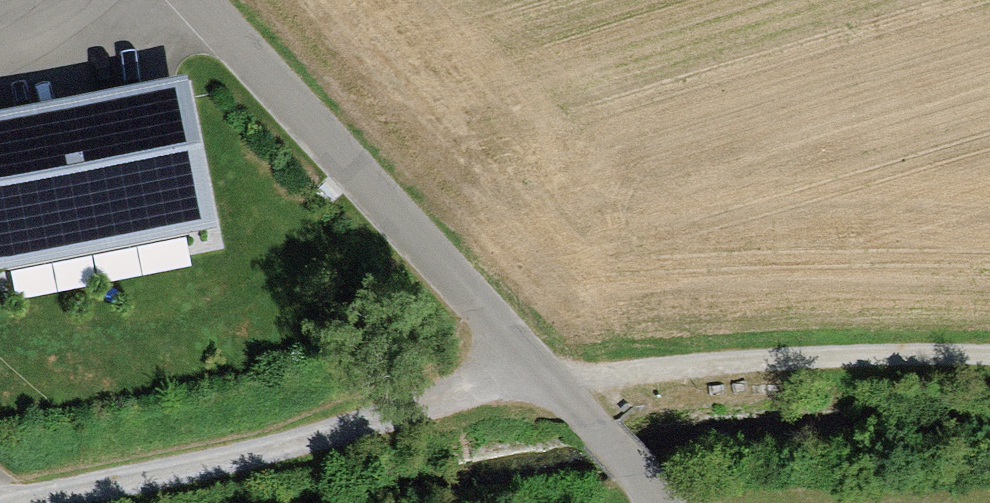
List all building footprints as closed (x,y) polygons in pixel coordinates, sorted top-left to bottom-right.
[(0,124),(0,277),(212,236),(184,89),(60,113),(0,124)]
